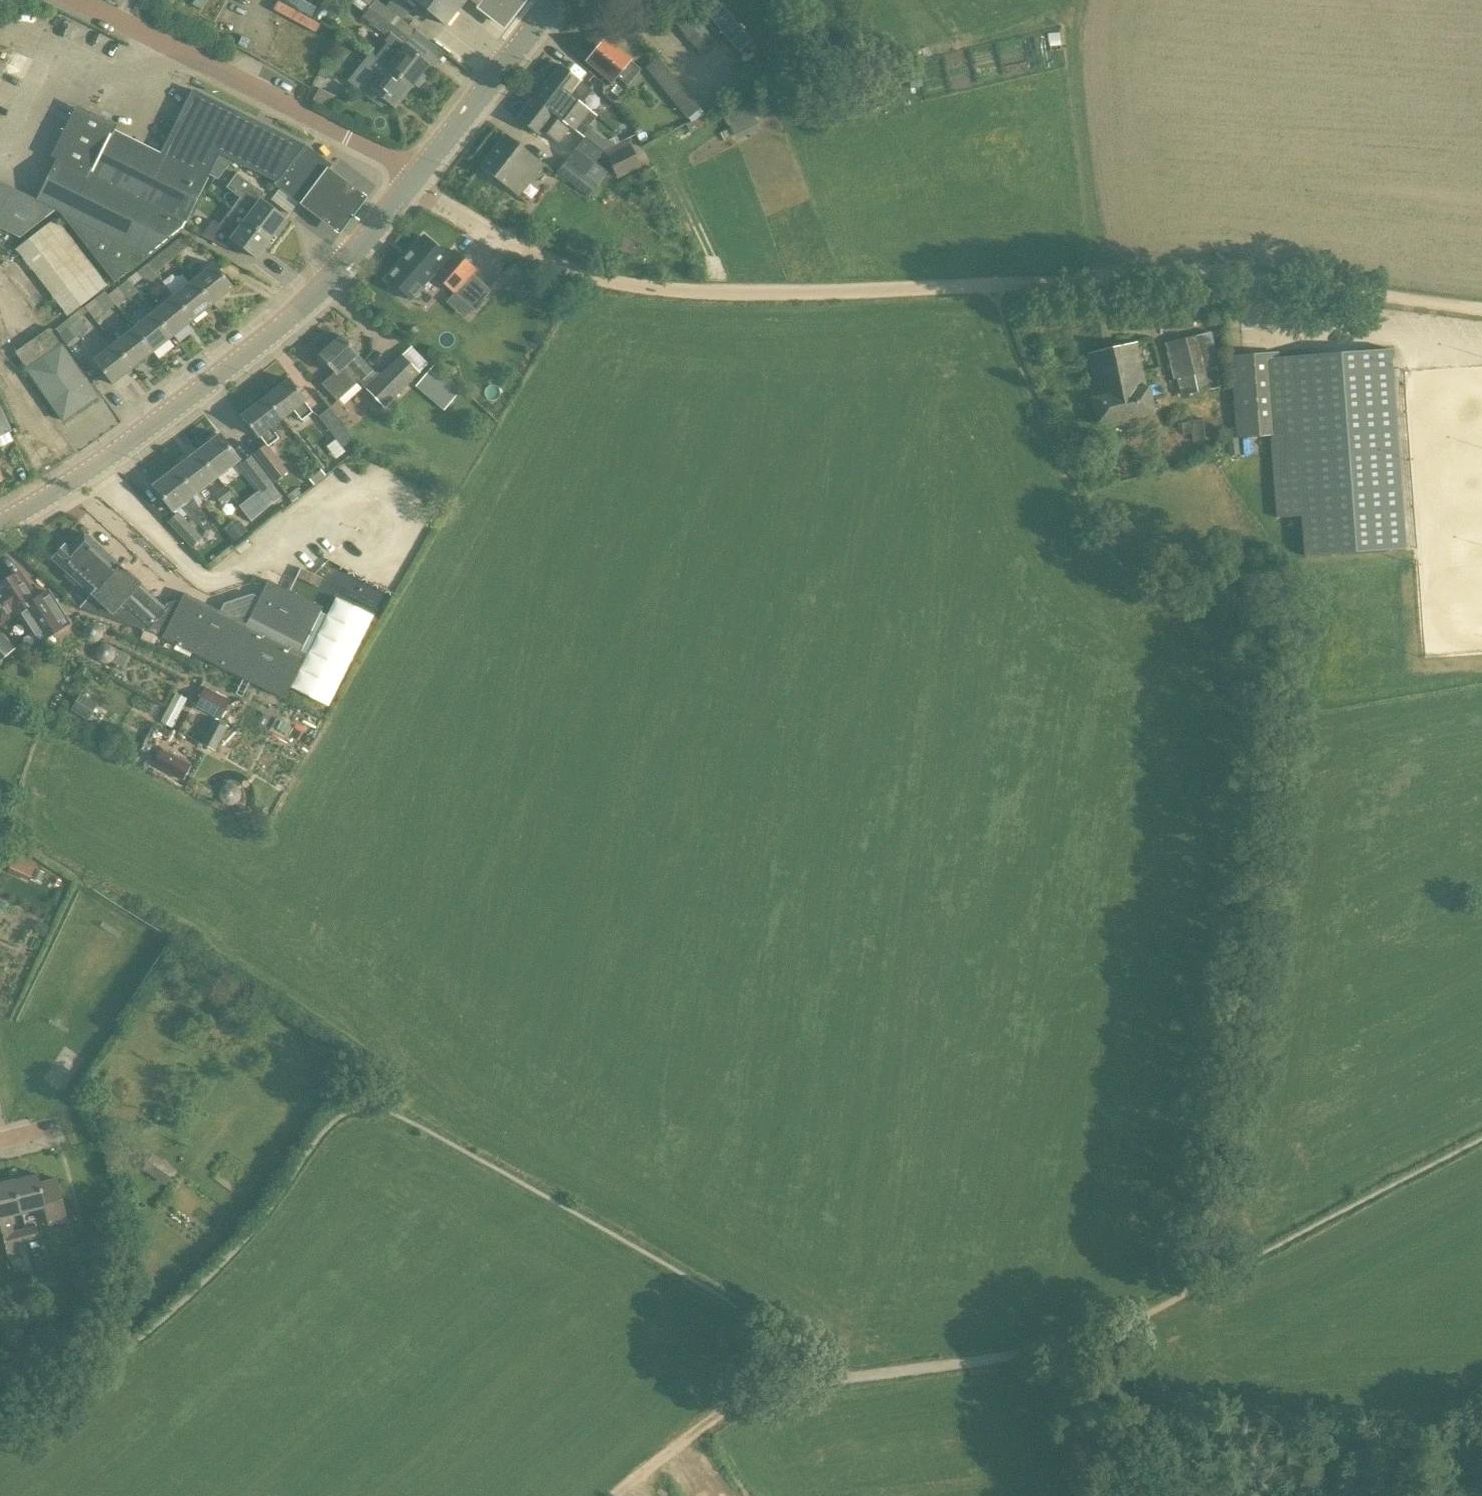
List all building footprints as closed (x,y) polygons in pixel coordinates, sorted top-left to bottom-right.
[(318,32),(324,22),(317,18),(323,6),(313,0),(280,0),(275,9),(318,32)] [(416,29),(378,0),(375,0),(362,17),(391,40),(402,48),(403,46),(416,29)] [(464,0),(413,0),(444,25),(464,0)] [(468,11),(493,31),(518,0),(477,0),(468,11)] [(653,0),(633,0),(645,10),(653,0)] [(751,41),(721,5),(707,17),(737,53),(751,41)] [(673,21),(689,41),(700,55),(715,42),(688,8),(673,21)] [(388,68),(411,86),(413,84),(418,88),(426,78),(421,74),(429,64),(405,46),(404,47),(403,46),(402,48),(391,40),(385,48),(396,57),(388,68)] [(617,76),(627,84),(639,69),(629,61),(605,40),(588,61),(612,82),(617,76)] [(580,81),(559,65),(533,99),(571,128),(593,145),(593,146),(601,152),(607,149),(614,146),(608,141),(601,136),(588,126),(596,116),(581,104),(592,91),(580,81)] [(372,88),(370,90),(394,108),(411,86),(388,68),(380,77),(369,68),(360,78),(372,88)] [(671,74),(659,84),(671,100),(684,89),(671,74)] [(89,176),(185,223),(186,223),(220,154),(274,183),(273,185),(297,203),(320,171),(315,153),(303,145),(301,143),(301,144),(191,90),(160,155),(113,132),(111,131),(90,175),(89,176)] [(571,128),(533,99),(517,120),(538,136),(541,131),(558,144),(571,128)] [(752,100),(726,112),(737,135),(763,123),(752,100)] [(52,156),(57,159),(90,175),(111,131),(113,132),(117,125),(76,105),(52,156)] [(517,197),(542,165),(505,135),(480,167),(517,197)] [(607,149),(618,171),(641,160),(630,138),(614,146),(607,149)] [(584,175),(586,173),(602,153),(601,152),(593,146),(584,139),(566,161),(584,175)] [(114,283),(146,257),(182,228),(185,223),(89,176),(90,175),(57,159),(37,200),(36,202),(55,211),(60,214),(114,283)] [(598,184),(586,173),(584,175),(566,161),(565,161),(557,171),(588,196),(598,184)] [(231,210),(270,239),(285,220),(260,202),(265,195),(237,173),(226,187),(240,197),(231,210)] [(354,199),(323,178),(300,212),(331,233),(354,199)] [(37,200),(0,183),(0,230),(19,238),(55,211),(36,202),(37,200)] [(202,236),(226,247),(231,240),(256,259),(270,239),(231,210),(219,225),(213,221),(202,236)] [(67,317),(107,286),(54,219),(15,250),(67,317)] [(167,248),(175,258),(188,247),(180,237),(167,248)] [(415,272),(426,281),(432,275),(455,294),(473,310),(490,290),(472,274),(477,270),(453,249),(446,257),(423,237),(412,250),(424,261),(415,272)] [(147,264),(157,277),(159,276),(156,273),(175,258),(167,248),(147,264)] [(419,290),(426,281),(415,272),(424,261),(412,250),(387,279),(399,289),(396,291),(406,300),(408,297),(410,299),(419,290)] [(518,259),(511,268),(526,279),(533,270),(518,259)] [(157,277),(147,264),(138,271),(149,284),(157,277)] [(214,265),(193,281),(212,305),(233,289),(214,265)] [(108,294),(117,306),(127,299),(128,300),(138,293),(128,280),(108,294)] [(173,297),(192,321),(212,305),(193,281),(173,297)] [(84,306),(93,318),(103,311),(104,312),(114,305),(105,292),(84,306)] [(173,297),(153,313),(172,337),(192,321),(173,297)] [(172,337),(153,313),(133,329),(152,353),(172,337)] [(69,343),(88,329),(80,319),(62,333),(69,343)] [(62,421),(96,397),(49,329),(15,353),(62,421)] [(133,329),(113,345),(132,369),(152,353),(133,329)] [(1170,340),(1178,395),(1223,388),(1214,333),(1170,340)] [(319,358),(333,373),(321,384),(337,401),(358,382),(366,389),(381,374),(372,372),(357,355),(358,354),(342,337),(319,358)] [(1097,425),(1154,413),(1148,386),(1145,387),(1135,344),(1088,355),(1097,397),(1091,399),(1097,425)] [(132,369),(113,345),(93,361),(112,385),(132,369)] [(1263,355),(1231,357),(1237,438),(1271,435),(1277,518),(1302,517),(1305,557),(1405,549),(1390,349),(1263,359),(1263,355)] [(381,374),(366,389),(383,408),(419,374),(401,355),(381,374)] [(424,378),(452,402),(461,391),(433,367),(424,378)] [(303,401),(306,400),(291,381),(266,400),(281,419),(292,410),(301,421),(312,413),(303,401)] [(278,439),(269,427),(281,419),(266,400),(242,418),(256,437),(259,435),(267,447),(278,439)] [(11,432),(0,409),(0,437),(11,432)] [(353,439),(330,409),(319,417),(341,447),(353,439)] [(1207,422),(1184,419),(1183,432),(1205,434),(1207,422)] [(1190,435),(1121,450),(1126,473),(1195,459),(1190,435)] [(217,478),(239,461),(219,436),(197,453),(217,478)] [(195,495),(217,478),(197,453),(175,469),(195,495)] [(261,494),(273,485),(251,457),(240,466),(261,494)] [(279,459),(265,470),(275,483),(289,472),(279,459)] [(173,512),(195,495),(175,469),(153,486),(173,512)] [(177,513),(173,517),(167,522),(191,549),(201,539),(177,513)] [(65,546),(53,559),(67,573),(64,576),(74,585),(77,582),(92,595),(80,608),(146,631),(147,630),(284,700),(306,654),(301,652),(323,608),(268,581),(259,598),(252,594),(238,599),(223,604),(220,611),(184,594),(179,603),(175,602),(167,604),(164,607),(139,585),(140,584),(119,566),(84,534),(69,550),(65,546)] [(298,577),(321,586),(325,576),(302,567),(298,577)] [(0,585),(0,622),(11,615),(13,617),(19,612),(32,633),(39,643),(55,633),(67,625),(47,594),(38,601),(37,599),(36,600),(35,598),(19,573),(0,585)] [(314,597),(319,588),(298,577),(293,587),(314,597)] [(14,648),(0,633),(0,660),(14,648)] [(219,720),(229,701),(205,688),(195,707),(219,720)] [(174,726),(188,697),(177,692),(163,721),(174,726)] [(81,702),(76,711),(93,719),(97,710),(81,702)] [(215,751),(226,729),(212,722),(201,743),(215,751)] [(161,751),(154,765),(182,779),(189,765),(161,751)] [(153,1155),(144,1169),(164,1183),(173,1169),(153,1155)] [(21,1214),(44,1208),(45,1208),(39,1184),(37,1175),(13,1181),(21,1214)] [(49,1225),(67,1221),(57,1179),(39,1184),(45,1208),(44,1208),(49,1225)] [(13,1181),(0,1184),(0,1229),(1,1231),(2,1231),(9,1260),(20,1257),(17,1245),(13,1230),(10,1216),(11,1216),(21,1214),(13,1181)] [(36,1224),(25,1227),(29,1243),(40,1240),(36,1224)]
